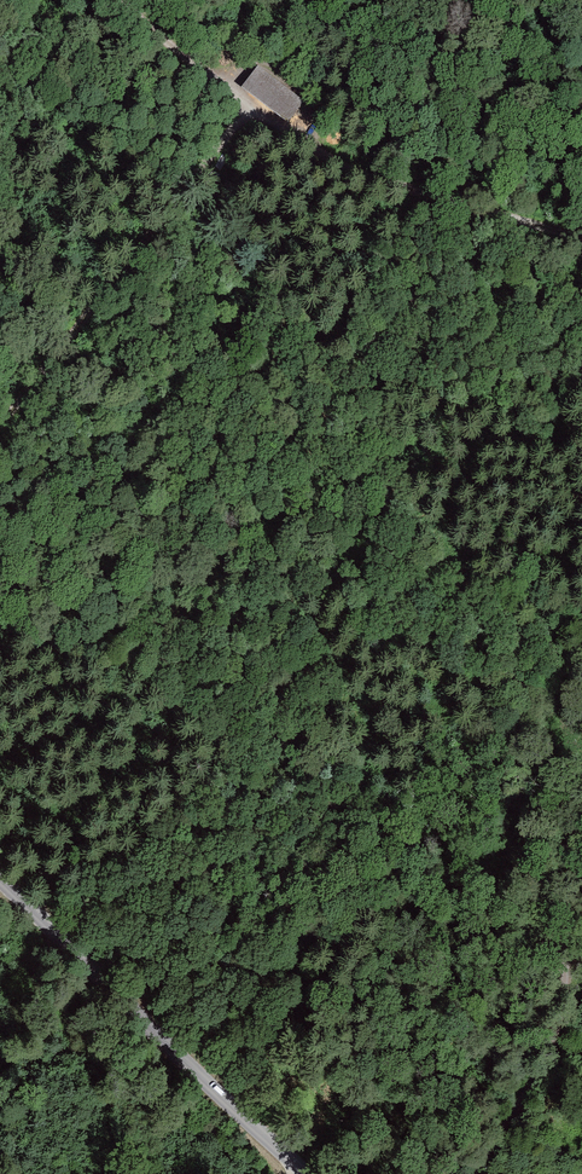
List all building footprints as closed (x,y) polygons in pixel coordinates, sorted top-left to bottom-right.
[(259,67),(241,89),(288,126),(305,104),(259,67)]
